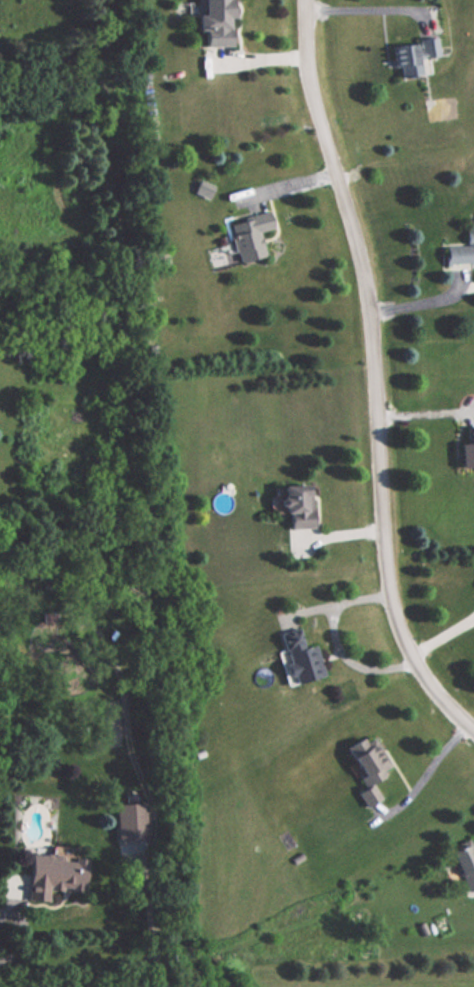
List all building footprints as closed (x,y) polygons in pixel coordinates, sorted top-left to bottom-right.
[(230,0),(197,0),(198,46),(230,46),(230,0)] [(392,67),(399,67),(399,77),(430,74),(428,58),(438,57),(436,40),(390,45),(392,67)] [(194,192),(208,199),(214,187),(200,180),(194,192)] [(237,262),(266,257),(261,232),(273,230),(270,213),(229,221),(237,262)] [(442,245),(443,264),(473,262),(473,221),(464,221),(466,244),(442,245)] [(465,428),(465,444),(457,444),(458,469),(473,468),(473,427),(465,428)] [(311,527),(310,486),(278,487),(279,515),(287,514),(288,528),(311,527)] [(323,676),(314,644),(303,647),(298,626),(277,632),(291,684),(323,676)] [(366,808),(380,799),(371,785),(397,769),(373,731),(343,750),(367,788),(358,794),(366,808)] [(114,803),(117,853),(151,851),(148,801),(114,803)] [(472,842),(450,850),(467,894),(473,891),(473,846),(472,842)] [(28,849),(27,900),(48,900),(48,890),(83,891),(84,850),(28,849)]
